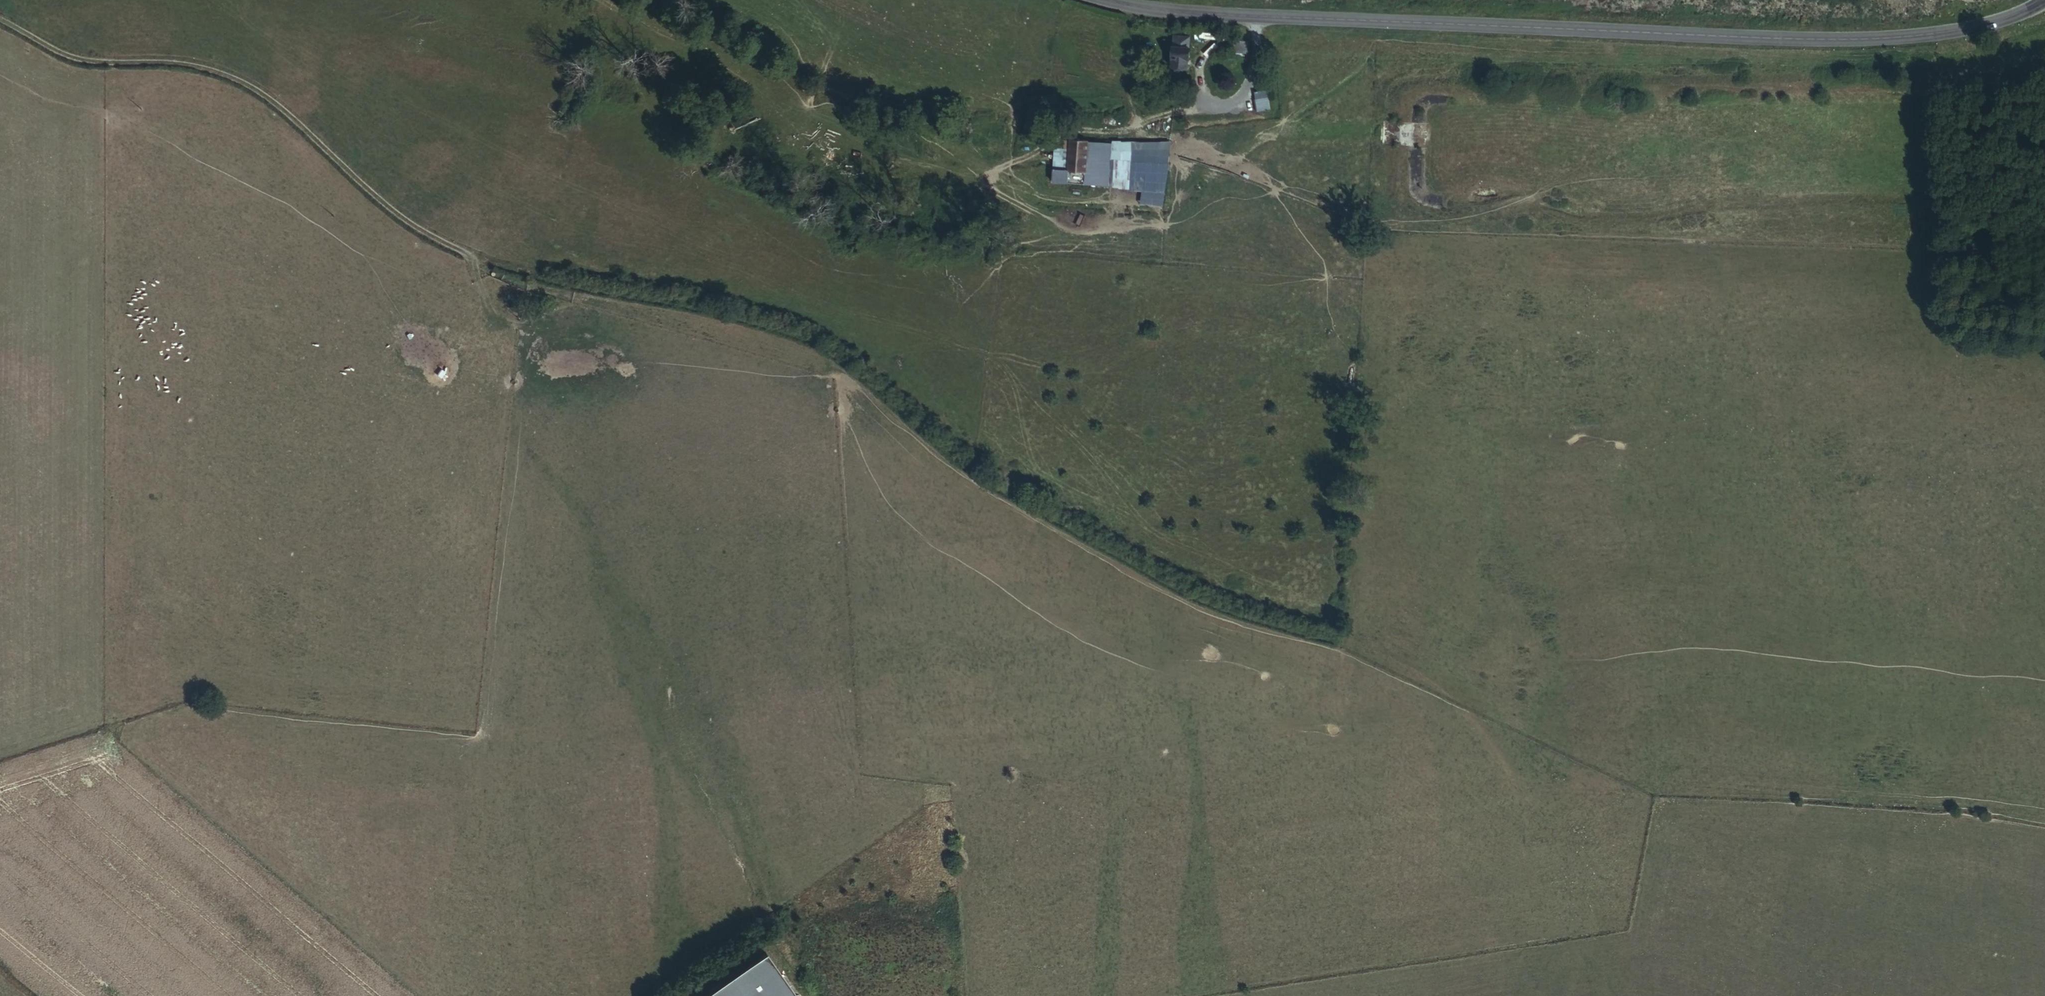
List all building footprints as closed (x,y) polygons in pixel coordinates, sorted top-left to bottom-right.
[(1188,67),(1190,38),(1175,36),(1172,66),(1188,67)] [(1247,53),(1247,42),(1235,41),(1234,52),(1247,53)] [(1269,109),(1267,98),(1258,100),(1260,111),(1269,109)] [(999,119),(979,117),(977,125),(998,127),(999,119)] [(1085,185),(1087,143),(1071,141),(1071,143),(1065,143),(1064,149),(1069,150),(1068,171),(1053,170),(1051,182),(1085,185)] [(1109,193),(1112,144),(1087,143),(1085,185),(1084,191),(1109,193)] [(766,952),(703,995),(797,995),(766,952)]
